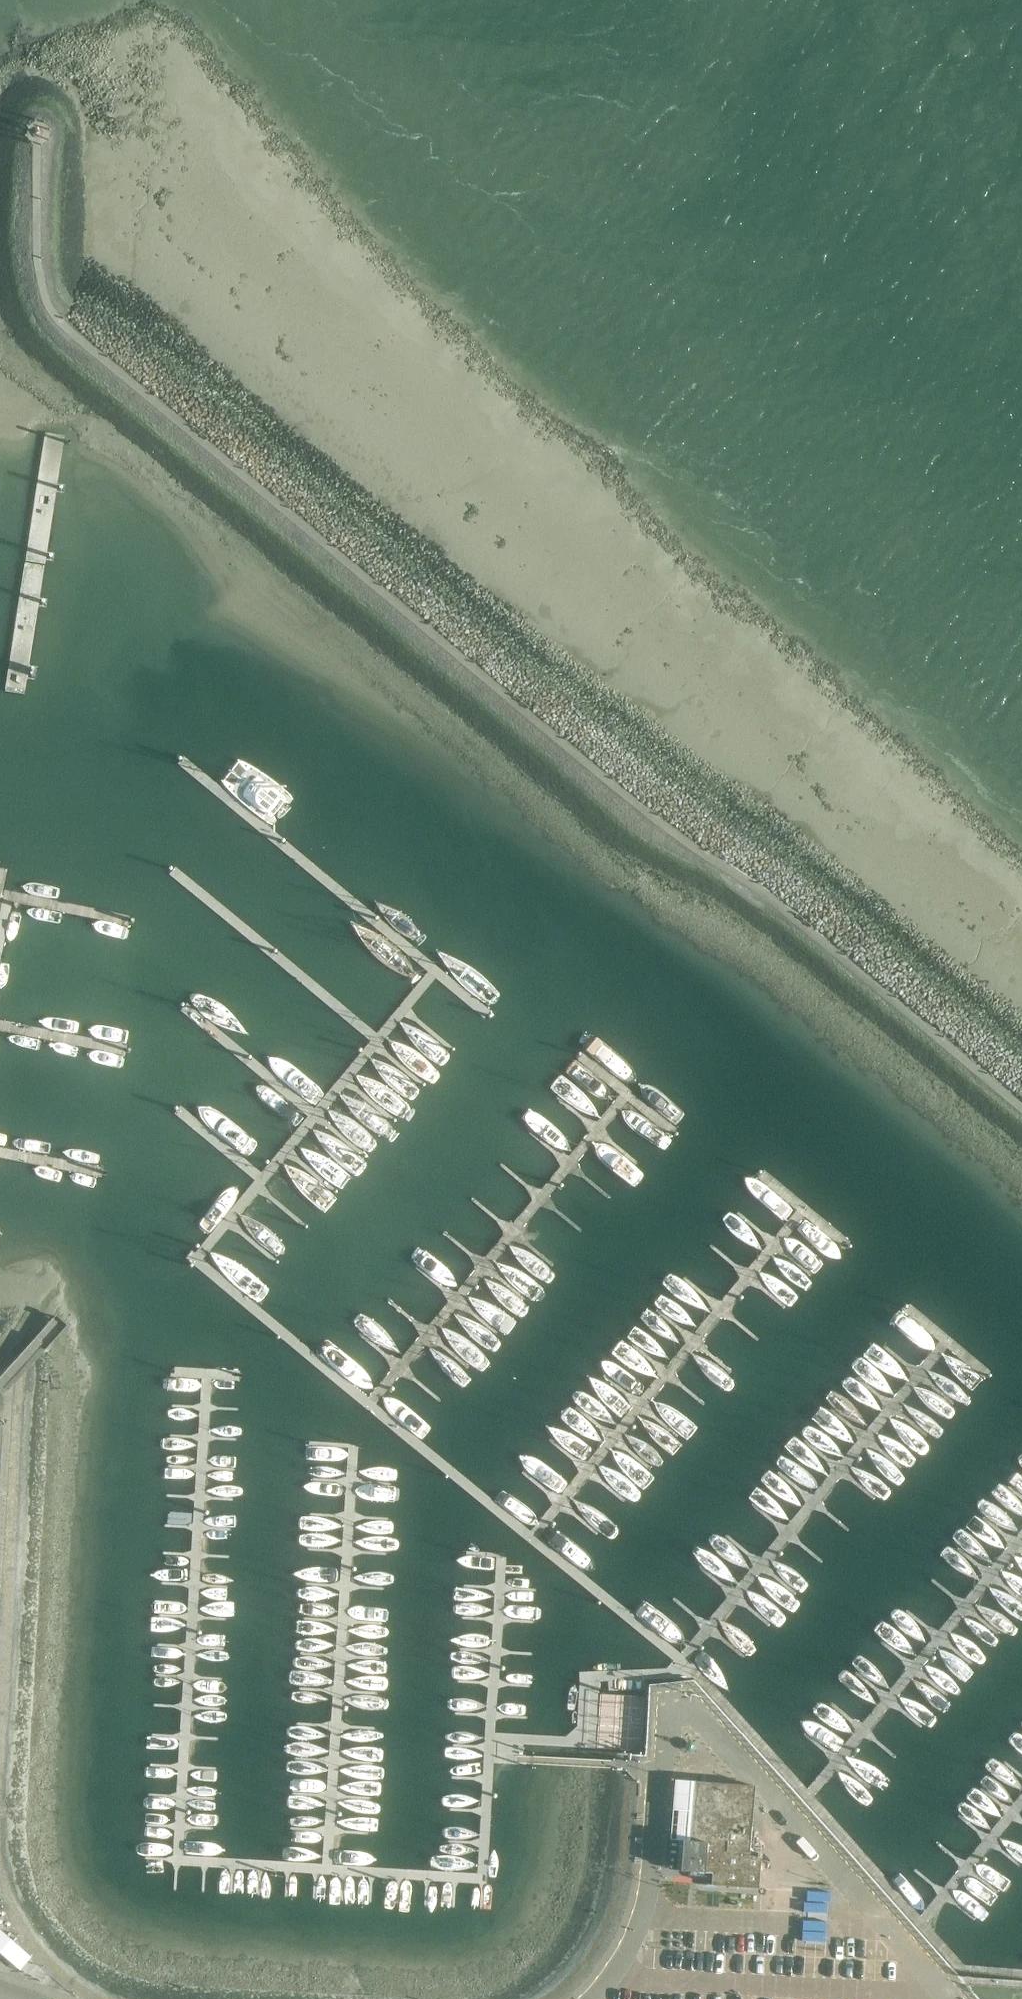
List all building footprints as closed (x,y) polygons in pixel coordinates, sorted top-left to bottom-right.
[(711,1874),(710,1886),(756,1890),(757,1890),(760,1855),(748,1854),(753,1787),(693,1782),(688,1842),(682,1842),(679,1872),(711,1874)]
